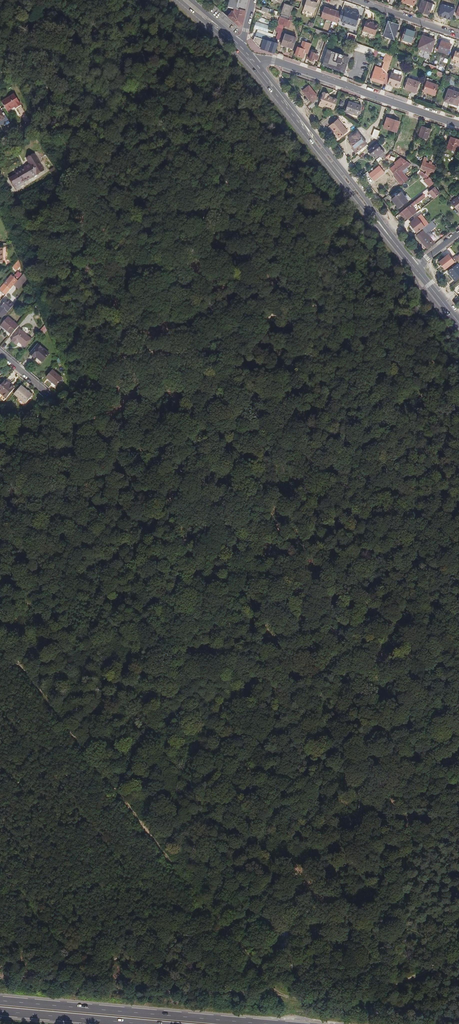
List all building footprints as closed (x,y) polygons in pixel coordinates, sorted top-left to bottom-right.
[(248,0),(230,0),(228,6),(234,8),(233,12),(232,11),(228,16),(238,25),(239,26),(242,25),(248,0)] [(308,0),(307,0),(304,9),(315,13),(318,3),(314,2),(311,1),(308,0)] [(432,3),(423,0),(422,0),(418,11),(429,14),(430,9),(433,10),(435,4),(432,3)] [(282,16),(287,18),(289,19),(291,13),(294,6),(286,3),(281,16),(282,16)] [(329,8),(325,7),(321,17),(338,23),(341,13),(333,9),(329,8)] [(360,15),(346,10),(342,23),(356,28),(360,15)] [(279,24),(284,26),(287,18),(282,16),(279,24)] [(382,41),(396,46),(401,31),(397,30),(399,25),(388,21),(382,41)] [(371,23),(366,22),(363,31),(376,35),(379,25),(374,23),(374,24),(371,23)] [(413,43),(417,31),(406,28),(402,39),(413,43)] [(257,29),(253,40),(261,48),(275,53),(280,38),(278,37),(278,39),(276,39),(276,40),(272,38),(273,35),(257,29)] [(294,47),(297,38),(286,33),(282,45),(287,46),(288,45),(294,47)] [(356,35),(349,33),(347,39),(354,42),(356,35)] [(430,52),(434,40),(422,36),(418,48),(430,52)] [(448,53),(451,44),(441,40),(438,50),(448,53)] [(295,55),(304,58),(306,53),(304,53),(305,52),(309,53),(309,52),(312,43),(304,41),(302,45),(299,44),(295,55)] [(375,49),(357,43),(355,50),(359,51),(359,50),(373,54),(375,49)] [(344,72),(349,57),(328,50),(323,64),(344,72)] [(309,53),(307,59),(314,61),(315,59),(317,60),(318,56),(316,56),(317,53),(312,52),(311,53),(309,52),(309,53)] [(371,80),(384,84),(384,82),(388,72),(393,55),(388,54),(383,68),(377,67),(375,72),(374,72),(371,80)] [(430,63),(428,69),(444,74),(445,72),(435,69),(436,65),(430,63)] [(388,72),(384,82),(387,84),(387,82),(391,84),(398,86),(402,76),(391,72),(390,74),(388,72)] [(416,92),(419,82),(408,78),(404,88),(416,92)] [(434,97),(437,87),(426,83),(423,93),(434,97)] [(311,100),(313,103),(318,99),(318,97),(317,95),(309,86),(303,92),(310,101),(311,100)] [(458,99),(458,93),(448,89),(444,101),(457,105),(458,99)] [(325,106),(335,109),(337,101),(328,97),(328,96),(323,94),(319,106),(324,108),(325,106)] [(20,112),(13,101),(1,109),(7,118),(14,114),(15,115),(20,112)] [(358,117),(361,107),(348,102),(345,112),(358,117)] [(397,131),(399,123),(388,119),(385,127),(397,131)] [(348,132),(338,120),(331,126),(341,138),(348,132)] [(412,133),(414,124),(405,121),(402,131),(407,132),(407,131),(412,133)] [(427,139),(430,129),(422,126),(419,136),(427,139)] [(375,129),(372,137),(378,139),(380,130),(375,129)] [(358,152),(367,144),(358,132),(353,135),(356,139),(351,143),(358,152)] [(458,147),(458,140),(451,137),(448,148),(454,150),(453,152),(457,153),(458,147)] [(377,139),(367,148),(369,151),(377,144),(379,142),(377,139)] [(377,144),(369,151),(372,156),(376,153),(378,156),(380,155),(381,157),(385,154),(383,152),(384,152),(377,144)] [(396,179),(401,185),(409,179),(402,171),(411,164),(407,161),(401,157),(395,163),(396,164),(390,169),(396,176),(397,177),(396,179)] [(420,170),(426,174),(427,170),(434,173),(436,165),(426,162),(428,158),(425,157),(420,170)] [(22,186),(42,175),(34,161),(27,165),(29,168),(25,171),(26,172),(15,179),(17,181),(11,185),(16,193),(24,189),(22,186)] [(430,176),(424,181),(430,187),(435,182),(430,176)] [(428,191),(434,198),(440,193),(434,186),(428,191)] [(399,206),(408,199),(401,190),(392,197),(399,206)] [(410,214),(411,216),(417,212),(414,208),(426,198),(424,196),(406,210),(407,212),(405,214),(407,217),(410,214)] [(411,226),(417,232),(425,226),(417,216),(410,222),(412,225),(411,226)] [(427,248),(434,242),(426,231),(425,233),(422,230),(417,234),(427,248)] [(444,269),(454,261),(452,259),(448,254),(439,262),(441,265),(441,266),(442,268),(443,267),(444,269)] [(458,264),(449,271),(456,280),(458,277),(458,264)] [(21,286),(25,282),(22,275),(16,283),(21,286)] [(16,283),(10,278),(0,289),(0,294),(4,297),(16,283)] [(8,313),(1,307),(0,308),(0,320),(1,321),(8,313)] [(31,320),(36,314),(34,310),(28,318),(31,320)] [(19,328),(8,318),(0,328),(0,330),(10,338),(19,328)] [(32,340),(21,331),(14,339),(25,349),(32,340)] [(48,355),(37,345),(28,355),(33,359),(30,361),(37,367),(48,355)] [(55,387),(61,380),(51,372),(45,380),(55,387)] [(13,390),(4,382),(0,386),(0,396),(5,400),(13,390)] [(24,405),(31,397),(20,387),(13,396),(24,405)]
